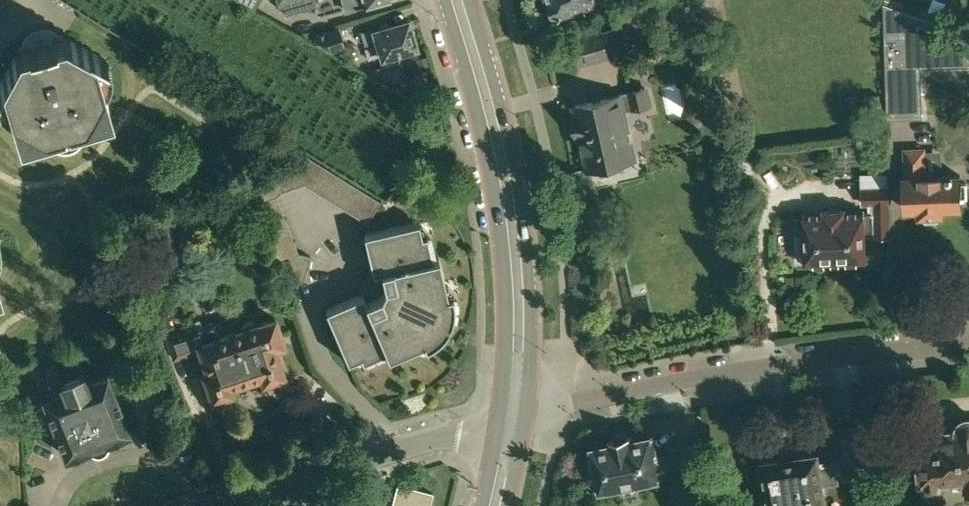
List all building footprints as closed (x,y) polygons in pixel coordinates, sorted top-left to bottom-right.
[(315,0),(277,0),(280,9),(285,8),(287,15),(316,6),(315,0)] [(346,10),(357,7),(365,4),(365,6),(385,0),(343,0),(346,10)] [(547,1),(546,1),(544,6),(547,13),(551,15),(555,14),(556,16),(573,10),(574,7),(584,4),(589,5),(595,1),(595,0),(548,0),(547,1)] [(966,31),(909,13),(884,4),(885,38),(887,118),(920,117),(918,63),(967,61),(966,31)] [(387,24),(362,32),(365,45),(378,41),(386,68),(402,64),(398,53),(416,47),(415,45),(418,44),(415,33),(412,33),(408,20),(388,26),(387,24)] [(581,62),(607,55),(624,51),(617,27),(596,33),(595,28),(577,33),(579,37),(574,39),(578,53),(581,62)] [(99,114),(99,113),(98,113),(106,99),(106,100),(107,99),(101,78),(97,64),(100,58),(106,61),(107,60),(64,37),(53,31),(48,29),(42,29),(32,31),(28,35),(24,40),(18,50),(0,83),(0,88),(6,91),(9,104),(16,126),(17,126),(17,125),(30,133),(30,134),(46,130),(51,133),(52,131),(54,127),(76,121),(79,123),(80,124),(83,119),(99,114)] [(330,52),(345,47),(339,29),(327,32),(327,31),(314,35),(316,42),(330,52)] [(579,113),(573,114),(577,134),(582,133),(590,166),(590,167),(596,166),(634,157),(630,141),(633,137),(632,131),(628,129),(623,110),(649,104),(646,88),(630,91),(631,93),(620,95),(577,105),(579,113)] [(941,150),(925,150),(925,147),(912,148),(913,155),(904,156),(906,209),(918,209),(919,215),(920,215),(920,216),(927,222),(935,222),(940,216),(940,215),(943,215),(942,208),(960,207),(960,200),(966,199),(965,182),(960,183),(959,175),(942,176),(941,150)] [(299,253),(277,196),(281,192),(304,184),(367,223),(382,200),(310,155),(242,179),(284,287),(305,279),(311,257),(299,253)] [(858,258),(864,258),(863,231),(875,231),(875,235),(890,235),(888,186),(862,187),(863,203),(870,203),(871,213),(844,214),(844,210),(822,211),(822,215),(795,216),(796,234),(798,234),(800,235),(804,235),(805,239),(807,241),(807,260),(813,260),(816,263),(824,262),(826,259),(846,259),(848,261),(856,261),(858,258)] [(439,284),(445,283),(439,257),(433,259),(427,235),(416,237),(414,225),(419,224),(419,222),(368,234),(365,239),(375,279),(368,292),(329,309),(327,314),(348,362),(350,362),(348,356),(359,351),(363,361),(386,352),(389,357),(413,347),(411,342),(422,337),(426,347),(431,344),(438,339),(439,338),(445,332),(448,327),(450,323),(452,318),(454,310),(454,308),(454,299),(453,294),(442,296),(439,284)] [(242,330),(228,335),(221,337),(216,322),(168,339),(175,359),(200,351),(206,370),(202,371),(204,377),(201,378),(207,396),(210,395),(212,401),(233,394),(231,388),(246,382),(262,377),(264,383),(284,376),(282,370),(286,369),(281,352),(277,353),(275,349),(285,345),(276,319),(256,326),(256,324),(255,323),(254,322),(252,321),(250,321),(248,321),(247,322),(245,322),(244,323),(243,324),(242,325),(242,327),(242,328),(242,330)] [(66,455),(87,447),(129,431),(107,373),(85,382),(82,373),(60,381),(57,372),(37,380),(44,398),(43,398),(54,427),(66,455)] [(955,428),(926,431),(927,446),(925,446),(925,448),(917,448),(914,449),(913,450),(911,451),(911,453),(910,456),(911,459),(912,461),(917,466),(918,466),(920,483),(922,483),(923,484),(924,486),(926,488),(928,490),(932,491),(938,490),(939,488),(941,486),(942,484),(942,481),(962,479),(963,488),(965,488),(965,492),(968,492),(968,416),(967,416),(964,416),(962,417),(959,419),(957,421),(956,424),(955,428)] [(767,505),(805,505),(826,502),(823,485),(839,483),(837,468),(850,467),(852,473),(867,471),(862,426),(836,430),(838,450),(819,453),(818,452),(798,455),(797,450),(780,453),(780,457),(761,461),(767,505)] [(700,472),(694,444),(673,448),(674,453),(655,457),(651,435),(633,439),(632,434),(610,439),(611,443),(593,446),(593,451),(590,456),(592,468),(597,472),(600,486),(619,482),(620,487),(626,491),(638,489),(642,483),(641,478),(677,471),(678,477),(700,472)] [(396,490),(392,505),(430,505),(433,494),(397,485),(396,489),(396,490)]
